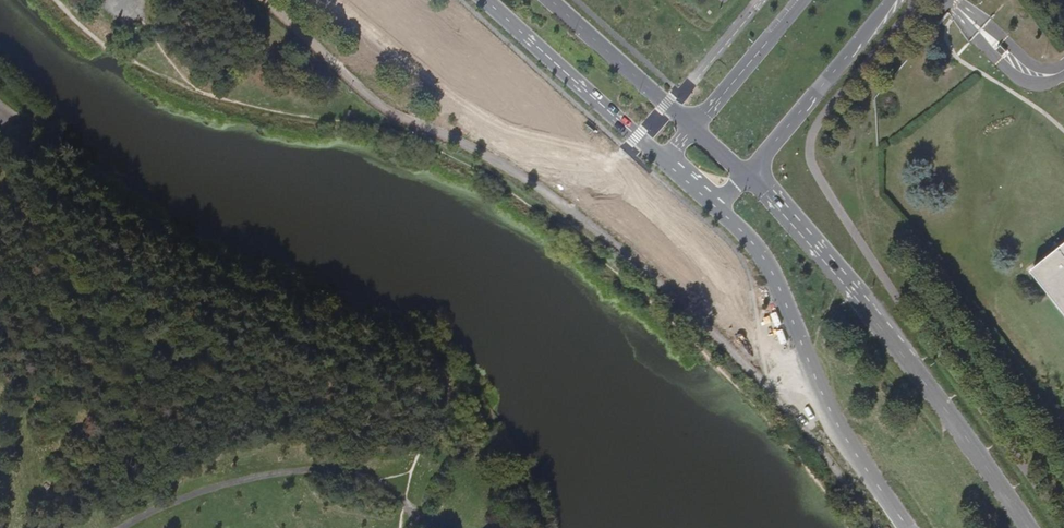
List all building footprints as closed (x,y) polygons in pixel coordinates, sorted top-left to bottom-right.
[(1034,270),(1063,308),(1063,246),(1034,270)]
